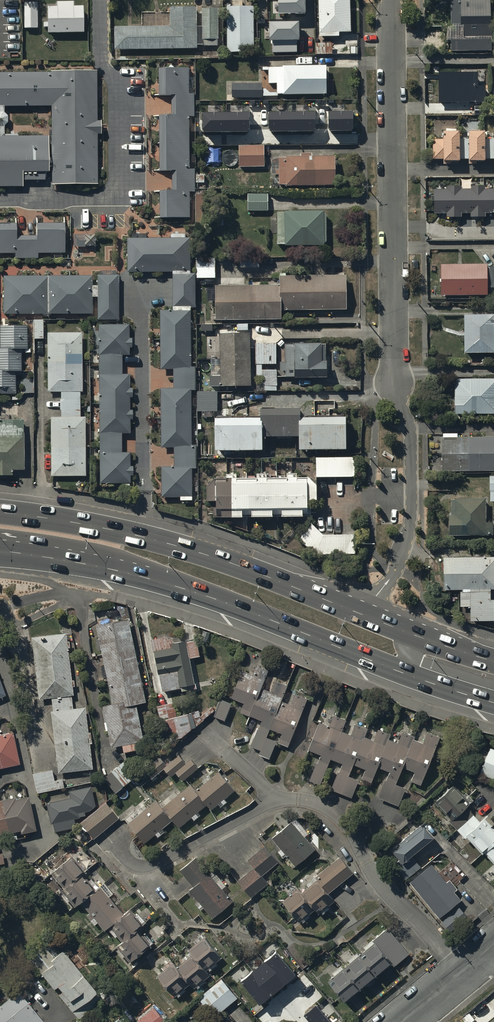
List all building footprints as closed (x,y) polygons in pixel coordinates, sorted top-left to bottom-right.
[(279,16),(306,15),(306,0),(279,0),(279,16)] [(350,0),(320,0),(321,39),(340,39),(340,35),(351,34),(350,0)] [(489,0),(450,0),(451,29),(462,28),(462,41),(450,41),(450,52),(492,51),(492,24),(490,24),(489,0)] [(83,35),(83,10),(76,9),(76,6),(74,6),(74,3),(57,3),(57,10),(48,10),(48,23),(43,23),(43,30),(47,30),(47,35),(83,35)] [(38,4),(24,4),(24,30),(38,30),(38,4)] [(171,27),(115,28),(115,52),(196,52),(196,47),(218,47),(218,10),(203,10),(203,29),(198,29),(198,9),(171,9),(171,27)] [(255,9),(227,9),(227,55),(255,55),(255,9)] [(299,24),(270,24),(270,43),(273,43),(297,42),(300,42),(299,24)] [(297,42),(273,43),(273,54),(298,53),(297,42)] [(327,68),(270,68),(269,86),(278,86),(277,96),(284,96),(284,97),(328,98),(328,93),(333,93),(333,80),(327,80),(327,68)] [(190,69),(159,70),(160,97),(172,97),(172,117),(160,117),(161,173),(172,173),(173,193),(160,193),(160,219),(190,218),(189,194),(195,194),(195,171),(191,171),(190,118),(195,118),(194,96),(191,96),(190,69)] [(97,135),(101,135),(101,123),(97,123),(96,74),(0,75),(0,107),(51,106),(52,136),(0,137),(0,189),(20,189),(20,191),(23,191),(23,182),(45,182),(45,175),(52,175),(52,187),(97,187),(97,135)] [(475,75),(438,75),(438,105),(485,105),(485,89),(475,89),(475,75)] [(263,86),(233,86),(233,100),(263,100),(263,86)] [(251,134),(251,114),(203,114),(203,134),(251,134)] [(316,114),(269,114),(269,133),(316,133),(316,114)] [(353,114),(328,114),(328,133),(353,133),(353,114)] [(433,141),(433,160),(442,160),(442,166),(459,166),(459,162),(468,162),(468,164),(484,164),(484,162),(493,162),(493,165),(493,141),(485,141),(485,135),(467,135),(467,141),(458,141),(457,135),(443,135),(443,141),(433,141)] [(264,147),(239,147),(239,169),(264,169),(264,147)] [(287,160),(280,160),(279,171),(277,171),(276,177),(280,177),(279,187),(287,187),(287,189),(336,188),(336,158),(313,159),(313,155),(301,155),(301,159),(287,159),(287,160)] [(435,191),(435,214),(447,214),(447,218),(461,218),(461,214),(471,214),(471,218),(486,218),(486,214),(493,214),(493,189),(486,189),(486,187),(471,187),(471,190),(461,190),(461,188),(448,188),(448,191),(435,191)] [(214,193),(197,193),(197,232),(214,232),(214,193)] [(268,197),(248,196),(247,210),(268,211),(268,197)] [(326,212),(277,213),(278,245),(286,245),(286,249),(326,249),(326,212)] [(0,225),(0,255),(15,255),(15,261),(38,261),(38,255),(65,256),(65,225),(36,225),(36,238),(17,238),(17,225),(0,225)] [(147,236),(133,236),(133,240),(128,240),(128,274),(173,274),(173,313),(161,313),(161,371),(174,371),(174,390),(162,390),(162,449),(174,449),(174,468),(162,468),(162,499),(182,499),(182,503),(192,503),(192,471),(197,471),(197,447),(192,447),(192,393),(196,393),(196,369),(192,369),(192,309),(197,309),(197,275),(191,275),(191,241),(186,241),(186,235),(172,235),(172,240),(147,240),(147,236)] [(440,267),(440,298),(487,298),(487,289),(493,289),(493,269),(487,269),(487,266),(440,267)] [(92,278),(4,278),(4,316),(92,316),(92,299),(97,299),(97,322),(119,322),(119,277),(98,277),(98,288),(92,288),(92,278)] [(280,287),(216,287),(216,322),(282,322),(282,314),(347,314),(347,278),(280,278),(280,287)] [(463,316),(464,356),(493,356),(493,316),(463,316)] [(43,321),(34,321),(34,340),(43,340),(43,321)] [(27,327),(0,328),(0,350),(0,396),(17,396),(16,373),(22,373),(22,354),(28,354),(28,351),(27,351),(27,327)] [(129,327),(98,327),(99,485),(122,485),(124,488),(130,488),(130,477),(134,477),(134,468),(130,468),(130,454),(121,454),(121,435),(130,435),(130,421),(132,421),(132,412),(130,412),(130,400),(134,400),(134,390),(130,390),(130,375),(122,375),(122,358),(130,358),(130,350),(132,350),(132,339),(129,339),(129,327)] [(47,394),(61,394),(61,401),(59,401),(59,413),(61,413),(61,419),(50,419),(50,478),(86,478),(86,419),(81,419),(81,394),(82,394),(82,335),(47,334),(47,394)] [(251,336),(221,335),(220,389),(251,390),(251,336)] [(276,343),(256,344),(256,366),(257,366),(257,377),(262,377),(262,366),(276,366),(276,343)] [(325,345),(285,345),(285,364),(281,364),(281,372),(286,372),(286,379),(295,379),(295,380),(327,380),(327,364),(325,364),(325,345)] [(454,381),(454,417),(493,417),(493,381),(454,381)] [(218,391),(198,391),(198,413),(218,413),(218,391)] [(232,417),(218,417),(218,421),(216,421),(216,455),(263,455),(263,440),(301,440),(301,454),(347,454),(347,422),(344,422),(344,418),(302,418),(302,412),(277,412),(277,409),(262,409),(262,421),(232,421),(232,417)] [(0,422),(0,477),(12,477),(12,472),(24,472),(24,421),(0,422)] [(443,435),(443,439),(441,439),(441,473),(493,473),(493,439),(457,439),(457,435),(443,435)] [(355,457),(316,458),(317,480),(319,480),(319,482),(334,482),(334,480),(355,480),(355,457)] [(228,482),(217,482),(208,490),(208,505),(217,505),(217,514),(223,514),(223,521),(243,521),(243,513),(253,513),(253,521),(273,521),(273,513),(283,513),(283,521),(303,521),(303,513),(308,513),(308,505),(318,505),(318,487),(309,480),(298,480),(298,475),(287,475),(287,482),(269,482),(269,474),(256,474),(256,482),(238,482),(238,474),(228,474),(228,482)] [(485,499),(451,500),(451,517),(449,517),(449,538),(493,538),(493,524),(485,524),(485,499)] [(442,561),(443,593),(461,593),(461,594),(458,594),(458,614),(462,614),(462,609),(469,609),(470,624),(491,624),(491,628),(493,628),(493,618),(493,602),(490,602),(490,592),(493,592),(493,560),(442,561)] [(146,705),(128,621),(97,628),(100,641),(95,642),(98,653),(101,652),(104,668),(101,668),(104,680),(107,680),(113,707),(103,709),(112,751),(123,748),(125,755),(142,752),(140,744),(145,743),(137,707),(146,705)] [(65,635),(32,640),(39,703),(51,701),(53,714),(50,714),(58,776),(92,772),(85,709),(73,711),(71,698),(73,698),(65,635)] [(154,655),(155,655),(162,694),(181,690),(182,694),(197,691),(196,686),(195,686),(190,661),(200,659),(197,642),(187,644),(187,643),(186,643),(185,641),(174,643),(173,641),(168,642),(167,639),(151,642),(154,655)] [(246,671),(233,699),(245,704),(241,713),(264,723),(253,747),(262,751),(260,755),(270,759),(271,757),(272,758),(279,743),(269,739),(273,730),(284,735),(281,744),(290,748),(306,712),(304,711),(309,700),(297,695),(292,706),(284,702),(285,698),(264,688),(271,672),(263,668),(264,666),(259,663),(253,675),(246,671)] [(217,712),(214,719),(223,722),(224,720),(226,721),(232,706),(226,703),(227,702),(220,699),(215,712),(217,712)] [(177,719),(174,704),(155,709),(163,740),(172,738),(173,741),(186,738),(183,730),(191,728),(188,716),(177,719)] [(412,783),(422,787),(441,737),(428,732),(424,744),(414,741),(415,737),(403,733),(403,731),(401,730),(398,738),(401,739),(399,744),(390,740),(391,735),(379,731),(375,741),(365,738),(369,729),(357,725),(353,735),(343,732),(348,719),(336,715),(331,727),(321,723),(310,752),(322,756),(318,767),(317,766),(311,781),(323,786),(332,761),(344,765),(341,773),(340,773),(334,790),(354,797),(361,780),(352,777),(355,767),(367,771),(364,779),(373,782),(378,769),(391,773),(388,782),(385,782),(379,799),(398,806),(404,788),(398,786),(404,769),(415,773),(412,783)] [(14,735),(0,737),(0,770),(19,767),(14,735)] [(480,776),(493,782),(493,752),(489,751),(488,754),(482,752),(479,761),(484,763),(480,776)] [(165,769),(170,775),(175,771),(183,782),(198,770),(197,768),(198,768),(191,759),(186,763),(180,755),(167,765),(161,758),(146,770),(153,779),(165,769)] [(51,772),(32,776),(37,795),(64,789),(62,781),(54,783),(51,772)] [(140,809),(125,820),(144,845),(172,823),(177,830),(191,818),(194,821),(200,817),(198,814),(207,807),(211,812),(218,806),(220,809),(227,804),(225,801),(235,793),(220,774),(212,780),(209,777),(202,783),(204,786),(196,792),(191,786),(177,797),(174,793),(159,805),(157,802),(143,813),(140,809)] [(484,821),(481,824),(466,809),(470,806),(463,799),(465,797),(455,787),(435,807),(446,818),(443,821),(467,846),(469,844),(483,857),(484,856),(493,866),(493,831),(484,821)] [(95,813),(90,789),(68,793),(70,800),(46,805),(50,826),(52,826),(54,834),(73,831),(73,827),(75,827),(74,821),(80,820),(80,819),(86,818),(85,815),(95,813)] [(28,800),(16,802),(15,800),(0,803),(0,838),(22,833),(22,836),(36,833),(28,800)] [(107,805),(82,825),(95,840),(119,820),(107,805)] [(292,824),(272,841),(280,851),(277,853),(283,860),(286,858),(295,869),(316,852),(292,824)] [(405,884),(439,855),(445,856),(466,878),(459,885),(485,912),(493,904),(493,895),(443,845),(435,844),(428,835),(426,836),(421,829),(404,843),(404,844),(399,848),(399,847),(391,854),(393,857),(392,858),(398,865),(393,869),(405,884)] [(278,864),(265,848),(247,862),(254,870),(238,884),(251,900),(269,885),(262,877),(278,864)] [(86,874),(72,858),(50,878),(55,884),(59,881),(64,887),(61,889),(65,892),(66,891),(70,896),(67,898),(73,904),(72,905),(76,910),(82,905),(90,915),(86,918),(95,928),(98,925),(105,934),(108,931),(113,937),(115,935),(123,943),(117,948),(119,951),(117,953),(120,957),(123,955),(131,965),(153,944),(146,935),(143,937),(140,933),(145,928),(144,927),(147,924),(140,916),(137,918),(132,912),(126,918),(109,898),(113,895),(105,885),(101,889),(92,879),(89,882),(83,876),(86,874)] [(189,892),(198,903),(195,905),(201,912),(203,910),(212,922),(234,905),(232,903),(223,891),(226,888),(226,887),(231,883),(232,883),(233,882),(228,875),(220,880),(215,873),(210,877),(195,858),(184,867),(186,869),(181,873),(193,889),(189,892)] [(335,903),(329,895),(352,875),(338,858),(315,877),(316,879),(307,887),(309,889),(301,895),(298,891),(282,904),(290,914),(289,915),(295,923),(300,919),(302,922),(314,912),(317,917),(321,913),(323,916),(330,910),(328,909),(335,903)] [(431,867),(409,885),(438,921),(460,903),(453,895),(457,891),(449,882),(446,885),(431,867)] [(459,909),(441,924),(448,933),(466,918),(459,909)] [(328,983),(345,1004),(392,966),(393,968),(408,956),(387,931),(369,946),(368,944),(363,948),(366,952),(360,957),(358,953),(347,961),(350,965),(344,971),(341,968),(332,975),(334,978),(328,983)] [(99,987),(58,936),(34,955),(74,1006),(99,987)] [(161,968),(164,971),(156,979),(165,988),(164,989),(175,1000),(178,997),(179,998),(189,987),(193,991),(196,988),(199,991),(206,984),(205,983),(210,978),(206,974),(210,971),(211,972),(218,966),(217,965),(223,959),(203,938),(188,952),(190,954),(182,961),(185,964),(181,967),(177,963),(175,965),(170,960),(161,968)] [(275,948),(240,977),(260,1001),(295,972),(275,948)] [(221,978),(199,996),(214,1014),(236,997),(221,978)] [(19,992),(0,1008),(0,1021),(44,1021),(19,992)] [(304,1010),(313,1021),(333,1021),(316,1001),(304,1010)] [(139,1020),(141,1021),(166,1021),(154,1007),(139,1020)]
